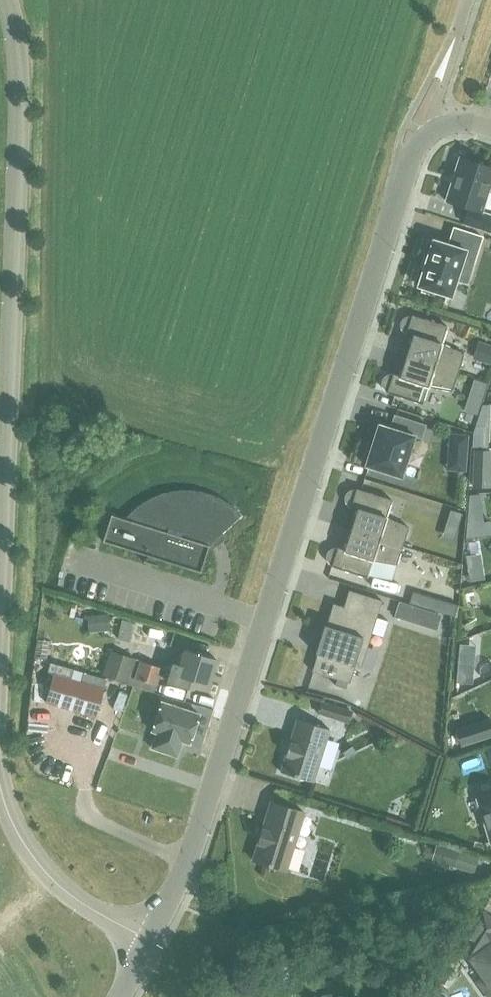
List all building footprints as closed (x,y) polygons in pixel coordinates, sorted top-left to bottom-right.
[(446,201),(458,204),(469,208),(466,216),(464,223),(490,232),(490,215),(482,212),(489,192),(490,185),(490,167),(478,163),(460,157),(457,166),(454,175),(457,176),(456,179),(454,186),(451,185),(449,193),(446,201)] [(462,262),(467,263),(474,265),(481,243),(483,237),(469,232),(459,229),(454,228),(451,237),(449,244),(449,245),(447,244),(441,242),(436,241),(433,239),(433,242),(430,251),(428,256),(427,259),(426,262),(424,269),(422,276),(420,283),(419,283),(419,286),(418,286),(419,286),(421,286),(434,290),(449,295),(451,296),(452,294),(457,279),(462,262)] [(412,315),(412,316),(411,316),(410,316),(409,316),(408,316),(407,316),(406,317),(405,317),(404,318),(403,318),(403,319),(402,320),(401,321),(401,322),(401,323),(401,324),(401,325),(401,326),(401,327),(401,328),(402,328),(402,329),(403,330),(403,331),(404,331),(404,332),(405,332),(406,333),(407,333),(406,334),(413,337),(408,352),(407,356),(411,357),(459,372),(462,362),(465,354),(452,348),(442,343),(445,335),(448,326),(430,320),(412,315)] [(479,342),(473,360),(490,365),(490,345),(479,342)] [(453,391),(459,372),(411,357),(407,356),(401,375),(399,375),(394,373),(394,374),(393,375),(393,374),(392,374),(391,374),(390,374),(389,374),(388,375),(387,375),(386,375),(385,376),(384,377),(384,378),(383,378),(383,379),(382,380),(382,381),(382,382),(382,383),(382,384),(382,385),(382,386),(383,386),(383,387),(383,388),(384,388),(384,389),(385,390),(386,390),(387,391),(388,391),(388,392),(388,393),(405,398),(423,404),(428,388),(429,387),(443,389),(452,391),(453,391)] [(475,380),(469,397),(483,401),(489,384),(475,380)] [(482,404),(478,418),(489,418),(489,404),(482,404)] [(408,457),(415,437),(416,437),(422,439),(423,437),(427,424),(404,417),(395,414),(394,415),(393,420),(390,427),(382,425),(379,424),(379,425),(374,439),(372,446),(368,445),(366,453),(363,461),(366,462),(367,462),(366,465),(383,471),(402,477),(408,457)] [(450,434),(449,454),(467,455),(468,435),(450,434)] [(474,476),(474,487),(490,487),(490,476),(474,476)] [(387,517),(392,500),(372,493),(357,488),(357,490),(356,490),(355,489),(354,489),(353,489),(352,490),(351,490),(350,490),(350,491),(349,491),(348,492),(347,493),(347,494),(346,494),(346,495),(346,496),(345,497),(345,498),(345,499),(345,500),(346,501),(346,502),(347,503),(347,504),(348,504),(348,505),(349,505),(350,506),(351,507),(351,508),(355,509),(358,510),(353,526),(352,530),(403,546),(404,543),(409,527),(398,522),(387,517)] [(218,537),(242,514),(234,507),(225,501),(215,496),(205,492),(194,490),(183,490),(172,491),(161,494),(151,498),(142,504),(133,511),(126,519),(112,514),(103,541),(201,572),(210,545),(211,544),(213,546),(217,543),(221,540),(218,537)] [(450,512),(446,525),(457,529),(461,515),(450,512)] [(397,565),(403,546),(352,530),(350,533),(345,549),(339,547),(338,548),(337,548),(336,548),(335,548),(334,548),(333,548),(332,549),(331,549),(330,549),(330,550),(329,551),(328,552),(328,553),(327,553),(327,554),(327,555),(327,556),(327,557),(327,558),(327,559),(327,560),(328,560),(328,561),(329,562),(329,563),(330,563),(330,564),(331,564),(332,565),(333,565),(332,566),(346,571),(368,578),(371,569),(373,563),(373,560),(397,565)] [(483,569),(468,571),(470,581),(485,578),(483,569)] [(316,660),(313,671),(331,677),(337,679),(336,685),(346,688),(348,682),(350,683),(353,674),(356,666),(359,667),(361,668),(368,646),(372,633),(384,636),(389,621),(377,617),(382,601),(383,600),(382,600),(367,595),(353,591),(350,590),(349,590),(349,591),(353,593),(351,600),(348,608),(344,607),(334,603),(331,612),(327,625),(325,630),(339,634),(334,649),(332,657),(331,657),(324,654),(318,652),(318,654),(316,660)] [(421,606),(424,595),(413,591),(410,602),(421,606)] [(401,601),(396,616),(429,626),(433,611),(401,601)] [(447,602),(444,613),(445,613),(455,616),(458,605),(447,602)] [(88,617),(90,633),(111,630),(110,614),(88,617)] [(134,639),(140,622),(127,618),(121,635),(134,639)] [(137,657),(111,649),(103,674),(129,682),(137,657)] [(189,688),(192,679),(208,684),(215,660),(185,650),(181,663),(173,660),(167,681),(189,688)] [(159,683),(164,667),(142,661),(137,676),(159,683)] [(458,667),(457,682),(473,684),(474,669),(458,667)] [(55,674),(47,701),(96,716),(104,689),(55,674)] [(190,744),(200,714),(162,701),(152,731),(157,732),(152,748),(177,756),(183,741),(190,744)] [(321,701),(318,712),(335,718),(339,707),(321,701)] [(314,781),(330,729),(297,719),(281,771),(314,781)] [(458,729),(463,745),(490,737),(490,719),(458,729)] [(477,798),(490,842),(490,794),(477,798)] [(286,870),(304,812),(272,801),(253,860),(286,870)] [(438,844),(433,860),(474,873),(479,857),(438,844)] [(459,951),(471,958),(471,957),(485,977),(479,981),(490,996),(490,917),(482,912),(459,951)] [(449,969),(441,981),(450,987),(458,974),(449,969)] [(222,988),(222,996),(245,996),(245,988),(222,988)]
